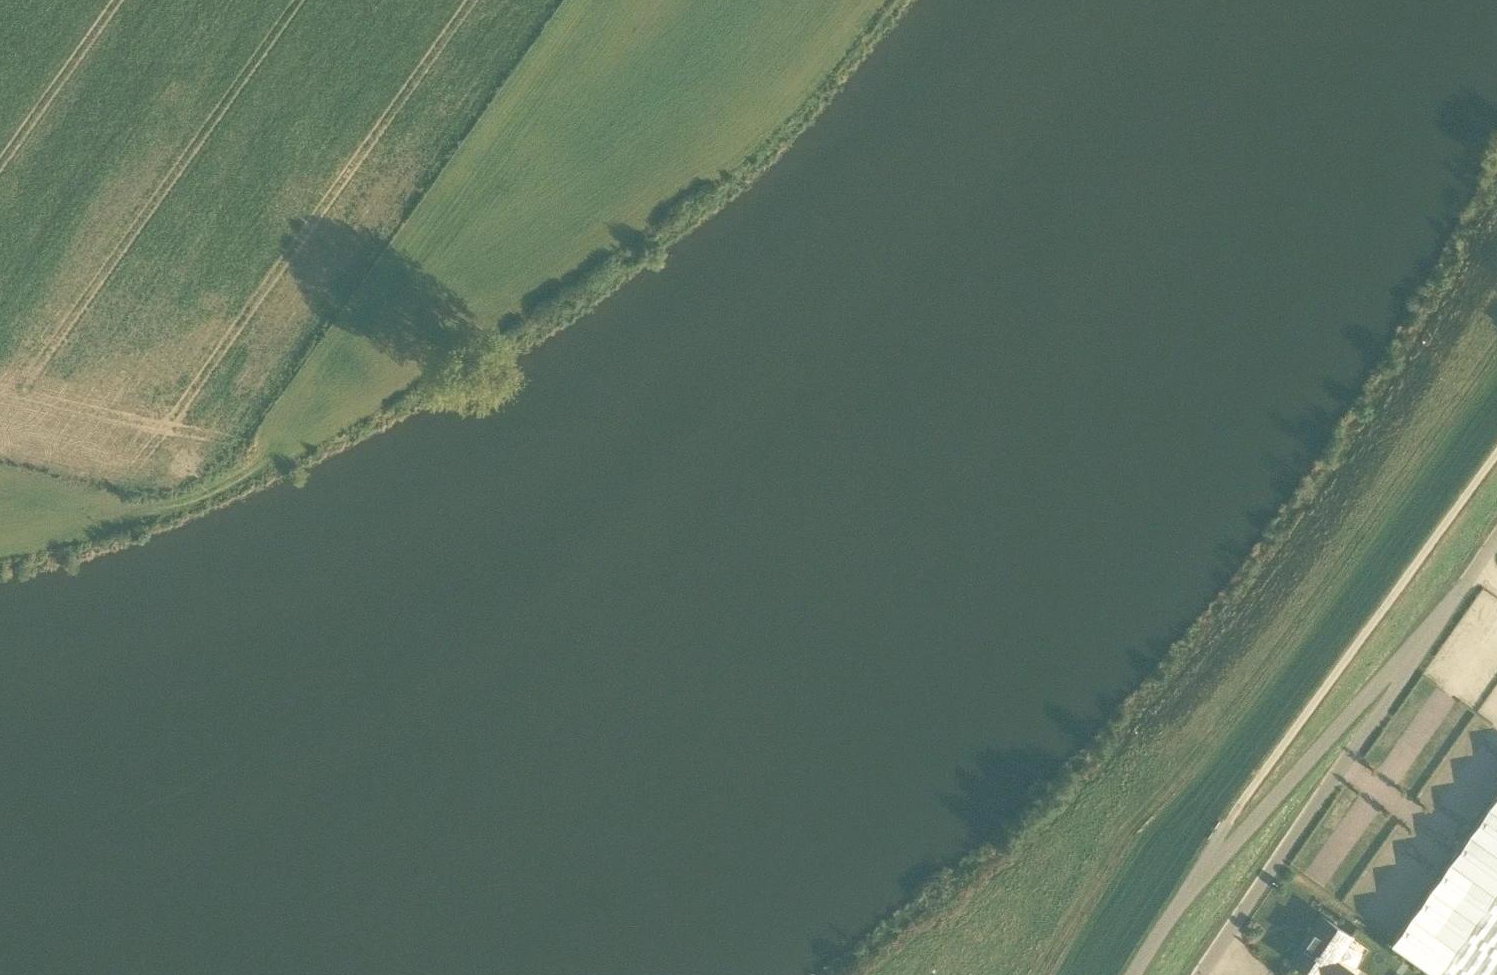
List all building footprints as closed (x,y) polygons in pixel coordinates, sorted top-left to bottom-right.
[(1392,945),(1435,974),(1437,974),(1496,891),(1496,797),(1392,945)] [(1437,974),(1496,974),(1496,891),(1437,974)] [(1291,961),(1312,974),(1352,974),(1354,972),(1352,970),(1336,959),(1351,936),(1322,916),(1311,932),(1312,932),(1308,938),(1307,938),(1291,961)]
